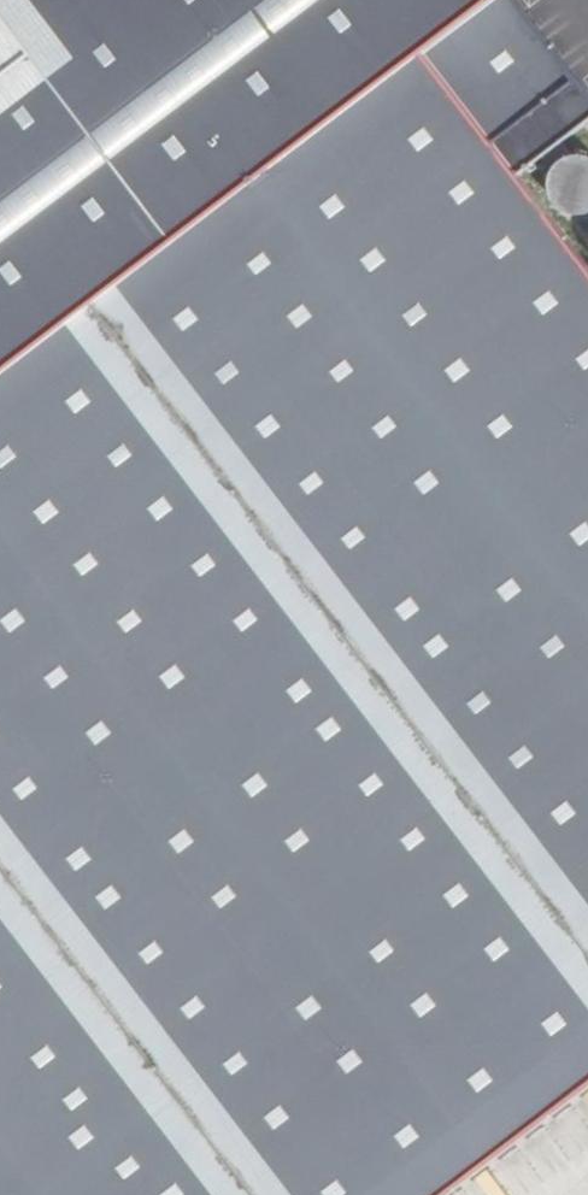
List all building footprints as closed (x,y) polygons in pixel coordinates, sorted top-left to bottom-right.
[(587,1095),(587,243),(442,53),(511,0),(0,0),(0,1194),(457,1194),(587,1095)]
